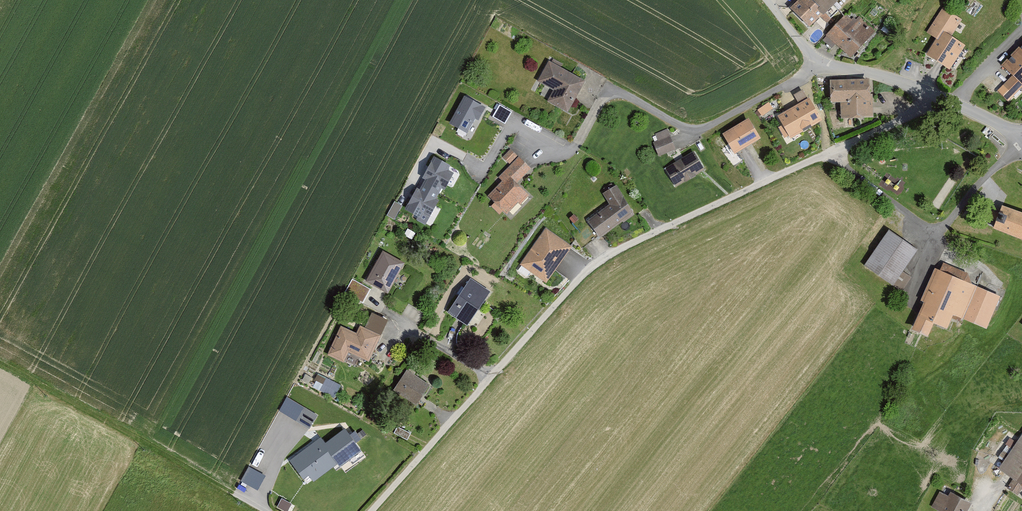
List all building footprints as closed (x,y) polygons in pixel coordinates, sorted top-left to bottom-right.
[(805,0),(798,0),(787,10),(805,29),(819,15),(805,0)] [(819,15),(835,0),(805,0),(819,15)] [(926,34),(934,40),(924,56),(948,72),(965,47),(951,38),(962,21),(942,9),(926,34)] [(826,32),(850,57),(868,40),(844,16),(826,32)] [(1021,89),(1021,43),(999,66),(1011,77),(1001,88),(1012,99),(1021,89)] [(583,82),(548,62),(537,81),(554,91),(548,101),(566,112),(583,82)] [(841,120),(873,119),(872,94),(870,94),(870,79),(828,80),(829,104),(840,103),(841,120)] [(484,106),(464,96),(451,122),(467,131),(475,116),(478,118),(484,106)] [(820,118),(809,98),(780,115),(791,135),(820,118)] [(506,121),(511,111),(500,105),(495,114),(506,121)] [(759,139),(746,119),(721,135),(734,155),(759,139)] [(672,139),(668,128),(655,134),(659,143),(653,145),(658,157),(674,150),(670,139),(672,139)] [(675,187),(704,170),(694,152),(664,169),(675,187)] [(449,165),(434,156),(424,176),(427,178),(420,191),(416,189),(406,208),(419,215),(417,219),(425,223),(437,200),(434,198),(441,186),(444,188),(453,171),(447,168),(449,165)] [(528,195),(516,183),(531,168),(518,156),(498,178),(501,182),(487,197),(506,215),(517,204),(519,205),(528,195)] [(597,239),(633,215),(614,186),(601,194),(609,207),(586,222),(597,239)] [(395,215),(401,204),(395,200),(389,212),(395,215)] [(998,206),(990,231),(1021,243),(1021,214),(998,206)] [(571,246),(546,229),(521,264),(547,282),(571,246)] [(917,250),(889,230),(863,267),(902,293),(912,278),(902,271),(917,250)] [(386,295),(404,263),(382,251),(364,283),(386,295)] [(919,304),(921,305),(909,333),(925,339),(930,327),(944,332),(950,317),(961,322),(976,287),(933,269),(919,304)] [(467,327),(489,293),(469,279),(447,314),(467,327)] [(358,291),(357,294),(366,297),(369,286),(363,284),(360,292),(358,291)] [(984,331),(999,297),(976,287),(961,322),(984,331)] [(356,334),(340,327),(327,356),(343,363),(356,334)] [(367,361),(379,335),(360,327),(348,353),(367,361)] [(415,410),(430,387),(405,371),(390,394),(415,410)] [(319,372),(313,385),(335,395),(341,383),(319,372)] [(310,431),(319,418),(305,409),(296,423),(310,431)] [(306,487),(335,466),(339,471),(361,455),(342,430),(324,444),(321,440),(289,463),(306,487)] [(999,470),(1021,484),(1021,435),(999,470)] [(240,479),(257,489),(266,473),(249,464),(240,479)] [(934,510),(967,510),(971,505),(949,492),(947,497),(940,493),(930,509),(934,510)] [(277,506),(286,509),(289,500),(280,497),(277,506)]
